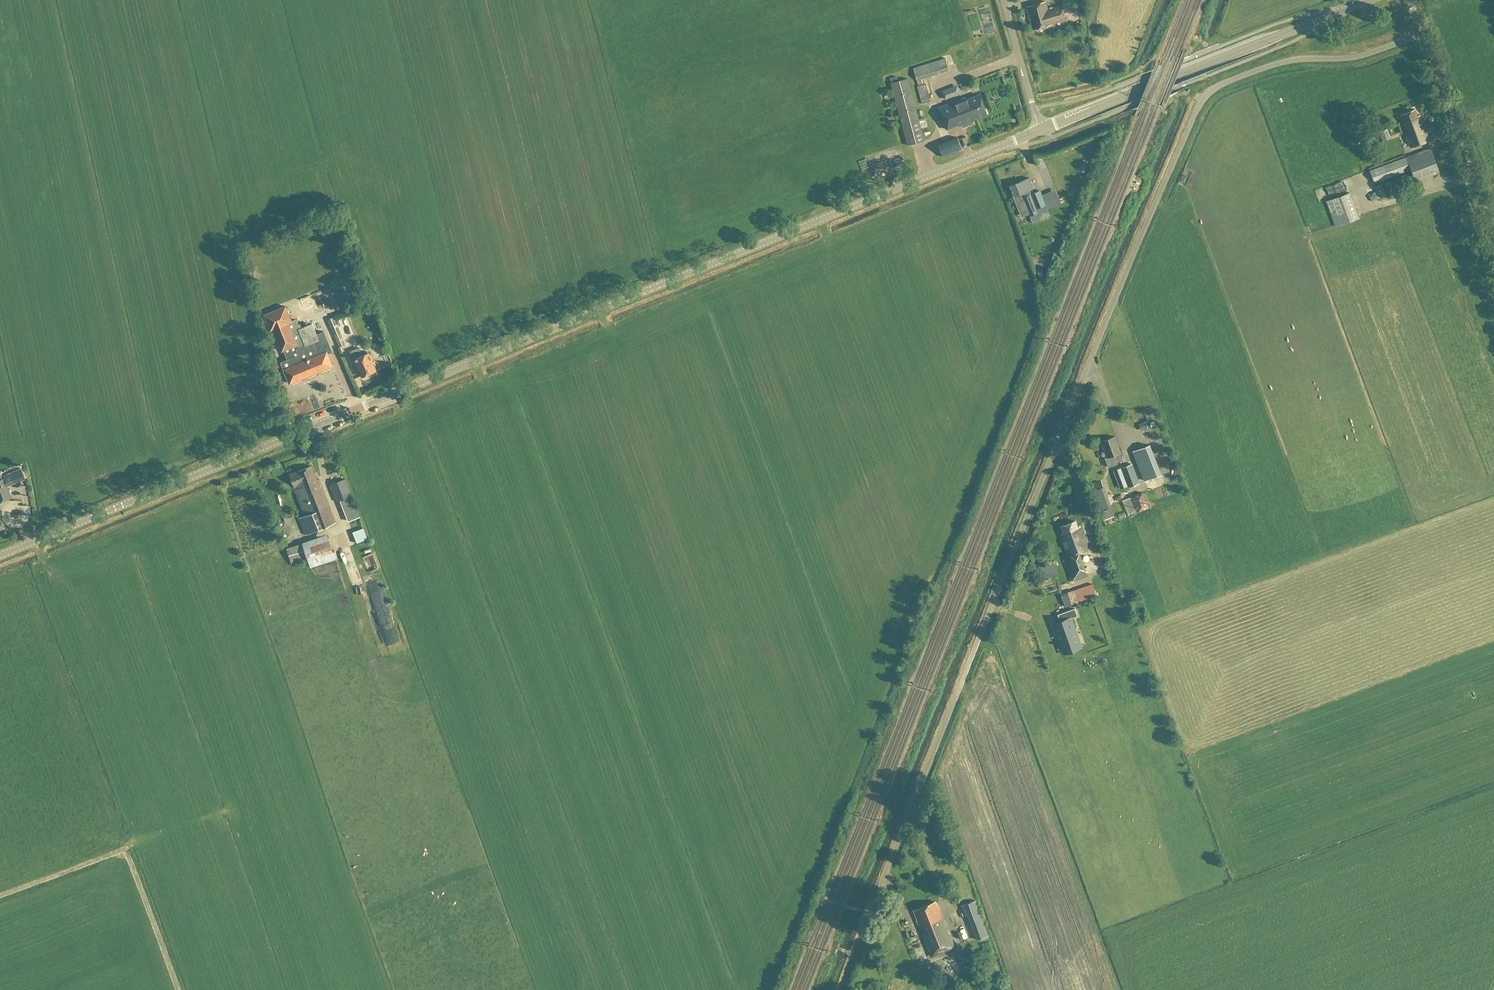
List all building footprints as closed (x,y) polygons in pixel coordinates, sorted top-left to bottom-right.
[(1051,25),(1047,10),(1044,2),(1026,8),(1032,30),(1051,25)] [(970,37),(982,34),(983,36),(994,33),(987,6),(963,12),(970,37)] [(1047,10),(1051,25),(1065,21),(1060,6),(1047,10)] [(920,79),(948,71),(945,59),(912,69),(918,87),(917,87),(921,105),(931,102),(926,85),(922,86),(920,79)] [(907,80),(898,82),(896,76),(889,78),(890,84),(907,146),(924,141),(907,80)] [(960,93),(957,86),(941,92),(944,100),(960,93)] [(959,101),(938,110),(946,130),(957,125),(958,128),(961,127),(962,129),(973,125),(972,122),(981,119),(980,116),(985,114),(978,96),(960,103),(959,101)] [(1415,110),(1400,115),(1403,123),(1401,124),(1410,148),(1434,139),(1429,125),(1423,127),(1419,116),(1417,117),(1415,110)] [(1387,129),(1379,132),(1383,142),(1391,139),(1387,129)] [(956,138),(937,146),(942,157),(961,149),(956,138)] [(1373,184),(1412,170),(1416,181),(1439,172),(1430,149),(1369,171),(1373,184)] [(1032,189),(1027,179),(1009,187),(1021,216),(1028,213),(1029,217),(1045,210),(1038,192),(1029,195),(1027,191),(1032,189)] [(1349,194),(1326,202),(1335,227),(1358,219),(1349,194)] [(1032,263),(1034,273),(1041,272),(1038,262),(1032,263)] [(319,310),(342,305),(340,291),(347,289),(347,285),(329,289),(332,301),(317,304),(319,310)] [(299,309),(310,305),(308,297),(297,301),(299,309)] [(332,366),(327,355),(331,353),(322,332),(315,335),(311,324),(298,329),(294,320),(290,322),(283,307),(262,316),(269,331),(272,330),(281,351),(283,350),(287,360),(280,363),(289,384),(332,366)] [(330,327),(336,324),(333,318),(327,320),(330,327)] [(336,324),(330,327),(338,348),(345,346),(336,324)] [(358,348),(349,352),(352,359),(356,370),(358,369),(361,377),(363,376),(364,377),(373,373),(374,372),(392,364),(387,353),(382,355),(383,358),(372,363),(371,360),(372,360),(370,354),(368,354),(367,353),(361,356),(358,348)] [(317,407),(314,401),(308,403),(306,400),(294,405),(298,415),(317,407)] [(1098,429),(1101,433),(1111,425),(1107,421),(1098,429)] [(1106,457),(1104,458),(1107,468),(1123,462),(1119,453),(1120,453),(1114,437),(1101,442),(1106,457)] [(1150,446),(1133,452),(1144,481),(1161,474),(1150,446)] [(1116,471),(1119,479),(1107,484),(1109,491),(1122,487),(1119,479),(1124,478),(1127,487),(1138,483),(1132,465),(1116,471)] [(311,466),(290,475),(294,487),(293,487),(304,516),(298,519),(304,535),(335,523),(319,480),(317,480),(311,466)] [(239,488),(254,483),(251,477),(237,481),(239,488)] [(1158,478),(1144,482),(1146,489),(1160,485),(1158,478)] [(0,481),(0,502),(10,499),(3,480),(0,481)] [(345,480),(330,485),(336,503),(341,501),(351,497),(345,480)] [(1111,506),(1104,487),(1091,492),(1098,511),(1111,506)] [(1131,498),(1122,502),(1128,516),(1148,508),(1142,493),(1131,497),(1131,498)] [(341,501),(349,522),(359,518),(351,497),(341,501)] [(277,511),(290,542),(302,537),(289,505),(277,511)] [(1076,522),(1060,527),(1063,534),(1061,535),(1069,557),(1064,559),(1072,581),(1087,576),(1079,554),(1089,551),(1080,527),(1078,528),(1076,522)] [(368,539),(364,528),(353,532),(358,543),(368,539)] [(301,542),(301,544),(286,548),(291,565),(307,560),(310,569),(336,559),(334,551),(332,552),(326,534),(301,542)] [(356,562),(360,572),(372,568),(368,557),(356,562)] [(1056,566),(1040,567),(1041,578),(1057,577),(1056,566)] [(1064,607),(1069,605),(1096,597),(1092,584),(1060,595),(1064,607)] [(1076,635),(1070,619),(1077,616),(1074,609),(1057,615),(1060,622),(1053,624),(1062,651),(1075,646),(1080,644),(1076,635)] [(923,933),(921,934),(931,959),(954,950),(939,910),(938,911),(935,902),(913,911),(917,921),(919,928),(921,928),(923,933)] [(975,902),(962,906),(965,916),(967,916),(976,941),(987,938),(975,902)] [(966,952),(957,956),(960,964),(969,961),(966,952)]
